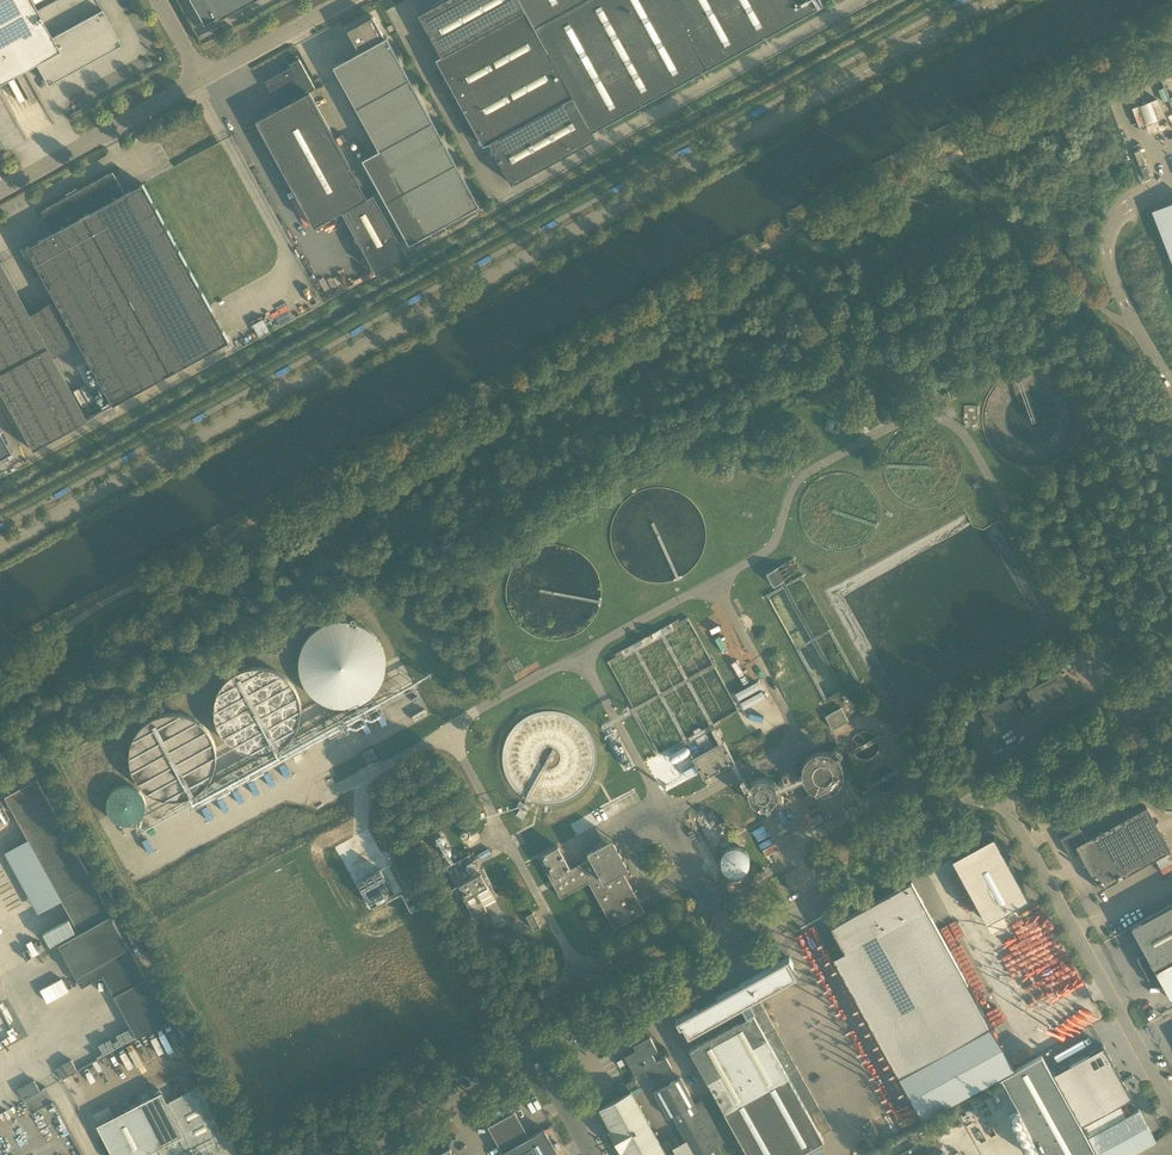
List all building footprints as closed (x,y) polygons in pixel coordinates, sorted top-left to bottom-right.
[(37,9),(31,0),(0,0),(0,82),(38,61),(41,66),(38,67),(47,84),(83,64),(82,62),(117,42),(106,23),(109,22),(97,0),(54,0),(37,9)] [(220,19),(255,0),(192,0),(205,24),(219,16),(220,19)] [(512,184),(596,138),(593,131),(823,5),(820,0),(443,0),(418,14),(441,56),(436,58),(441,67),(434,72),(438,79),(471,140),(479,136),(484,145),(489,142),(512,184)] [(359,52),(333,66),(379,150),(363,159),(409,244),(480,205),(387,37),(385,38),(373,16),(347,30),(359,52)] [(236,32),(233,26),(226,30),(229,35),(236,32)] [(314,227),(342,211),(371,263),(402,246),(374,194),(367,197),(309,92),(307,93),(290,64),(289,64),(292,69),(273,80),(273,93),(276,91),(277,94),(277,100),(280,99),(281,101),(281,107),(256,121),(314,227)] [(1148,130),(1159,126),(1157,119),(1164,117),(1157,99),(1132,108),(1139,126),(1146,123),(1148,130)] [(125,193),(113,171),(41,211),(53,232),(20,251),(26,261),(32,257),(113,405),(166,376),(176,370),(229,341),(143,183),(125,193)] [(1171,263),(1171,203),(1152,211),(1171,263)] [(0,263),(0,394),(31,450),(86,420),(0,263)] [(97,421),(107,419),(105,410),(95,412),(97,421)] [(10,452),(0,433),(0,458),(10,452)] [(843,697),(846,703),(849,702),(846,695),(850,693),(849,691),(861,685),(801,576),(793,580),(792,579),(789,581),(790,582),(786,585),(783,580),(800,571),(794,558),(766,573),(775,588),(782,584),(782,586),(766,595),(825,703),(834,699),(835,701),(843,697)] [(677,620),(627,647),(616,653),(617,656),(608,661),(658,753),(688,737),(689,740),(695,737),(703,752),(693,758),(704,779),(735,762),(724,741),(713,746),(705,732),(715,726),(714,723),(739,710),(715,666),(717,665),(716,663),(713,664),(688,617),(678,622),(677,620)] [(325,625),(313,633),(305,644),(300,657),(300,671),(305,684),(314,695),(326,702),(339,705),(353,704),(365,698),(375,689),(381,677),(383,663),(381,650),(375,638),(365,629),(352,623),(339,622),(325,625)] [(995,734),(1071,692),(1060,672),(1027,690),(1035,704),(1019,713),(1010,696),(983,712),(995,734)] [(849,721),(841,708),(825,717),(832,730),(849,721)] [(1017,751),(1016,748),(1014,745),(1004,751),(1006,754),(1007,756),(1017,751)] [(848,781),(841,779),(843,773),(842,767),(840,762),(835,757),(830,753),(823,752),(817,753),(811,755),(806,760),(803,765),(802,771),(802,776),(804,782),(807,786),(812,790),(808,798),(811,805),(818,802),(827,818),(859,800),(848,781)] [(775,801),(776,799),(779,800),(780,800),(781,800),(782,799),(782,798),(782,797),(782,796),(782,795),(781,795),(778,794),(778,792),(778,790),(778,788),(777,786),(775,783),(773,781),(770,779),(767,778),(764,777),(761,777),(758,778),(756,780),(753,781),(751,783),(750,785),(749,789),(748,792),(748,794),(749,797),(750,800),(752,802),(753,803),(755,804),(758,806),(761,807),(764,807),(767,806),(770,805),(773,803),(775,801)] [(5,796),(44,868),(32,874),(38,886),(33,889),(39,901),(45,898),(49,905),(61,898),(72,918),(65,922),(73,937),(71,938),(62,923),(44,933),(52,948),(27,962),(44,993),(41,995),(47,1006),(103,976),(137,1039),(169,1021),(37,779),(5,796)] [(1037,789),(1029,793),(1032,800),(1040,796),(1037,789)] [(1080,828),(1061,839),(1071,858),(1079,853),(1100,890),(1170,851),(1146,806),(1086,840),(1080,828)] [(1029,899),(994,835),(952,858),(986,922),(1029,899)] [(645,911),(623,871),(629,868),(612,838),(587,852),(591,858),(571,869),(558,846),(538,857),(561,897),(589,882),(614,928),(645,911)] [(721,855),(720,860),(721,865),(724,870),(728,873),(733,875),(738,875),(743,873),(747,870),(749,865),(750,860),(749,855),(747,851),(743,847),(738,846),(733,846),(728,847),(724,851),(721,855)] [(473,852),(448,867),(475,916),(487,909),(485,907),(496,901),(490,891),(493,889),(473,852)] [(1165,872),(1171,868),(1171,861),(1169,855),(1159,861),(1165,872)] [(832,956),(898,1076),(991,1025),(912,880),(830,925),(844,950),(832,956)] [(499,903),(489,905),(493,922),(503,919),(499,903)] [(1131,927),(1145,953),(1137,958),(1149,979),(1158,975),(1156,970),(1171,961),(1171,904),(1131,927)] [(526,916),(534,930),(541,927),(533,912),(526,916)] [(689,1049),(748,1154),(795,1154),(824,1139),(821,1135),(831,1129),(757,996),(796,975),(787,959),(676,1020),(680,1027),(682,1025),(688,1036),(726,1014),(732,1025),(689,1049)] [(16,1034),(0,1004),(0,1043),(16,1034)] [(100,1013),(89,1018),(94,1029),(105,1024),(100,1013)] [(517,1025),(516,1023),(514,1019),(501,1026),(504,1032),(517,1025)] [(658,1051),(656,1048),(650,1037),(640,1043),(643,1047),(625,1057),(635,1075),(644,1070),(649,1080),(672,1068),(666,1057),(657,1063),(652,1054),(658,1051)] [(1056,1073),(1054,1073),(1083,1126),(1133,1098),(1127,1086),(1126,1087),(1121,1078),(1122,1078),(1105,1046),(1064,1068),(1065,1069),(1056,1073)] [(1001,1076),(1045,1154),(1098,1154),(1088,1137),(1042,1053),(1001,1076)] [(68,1076),(77,1071),(72,1060),(62,1065),(68,1076)] [(686,1139),(695,1154),(723,1154),(680,1077),(654,1092),(669,1117),(673,1115),(686,1139)] [(35,1080),(18,1089),(24,1100),(40,1091),(35,1080)] [(103,1108),(93,1113),(98,1124),(97,1125),(112,1154),(144,1154),(152,1151),(154,1154),(223,1154),(232,1150),(210,1108),(210,1107),(199,1086),(167,1102),(162,1092),(115,1116),(109,1105),(103,1108)] [(610,1143),(648,1122),(631,1091),(599,1108),(611,1129),(609,1130),(608,1130),(614,1141),(610,1143)] [(0,1114),(0,1138),(7,1151),(31,1138),(13,1106),(0,1114)] [(1088,1137),(1098,1154),(1129,1154),(1155,1141),(1138,1109),(1088,1137)] [(488,1126),(502,1152),(529,1137),(515,1111),(488,1126)] [(610,1143),(614,1141),(620,1152),(621,1151),(623,1150),(625,1154),(664,1154),(666,1154),(648,1122),(610,1143)] [(529,1137),(502,1152),(504,1154),(559,1154),(544,1129),(529,1137)] [(921,1138),(915,1129),(908,1133),(914,1142),(921,1138)]
